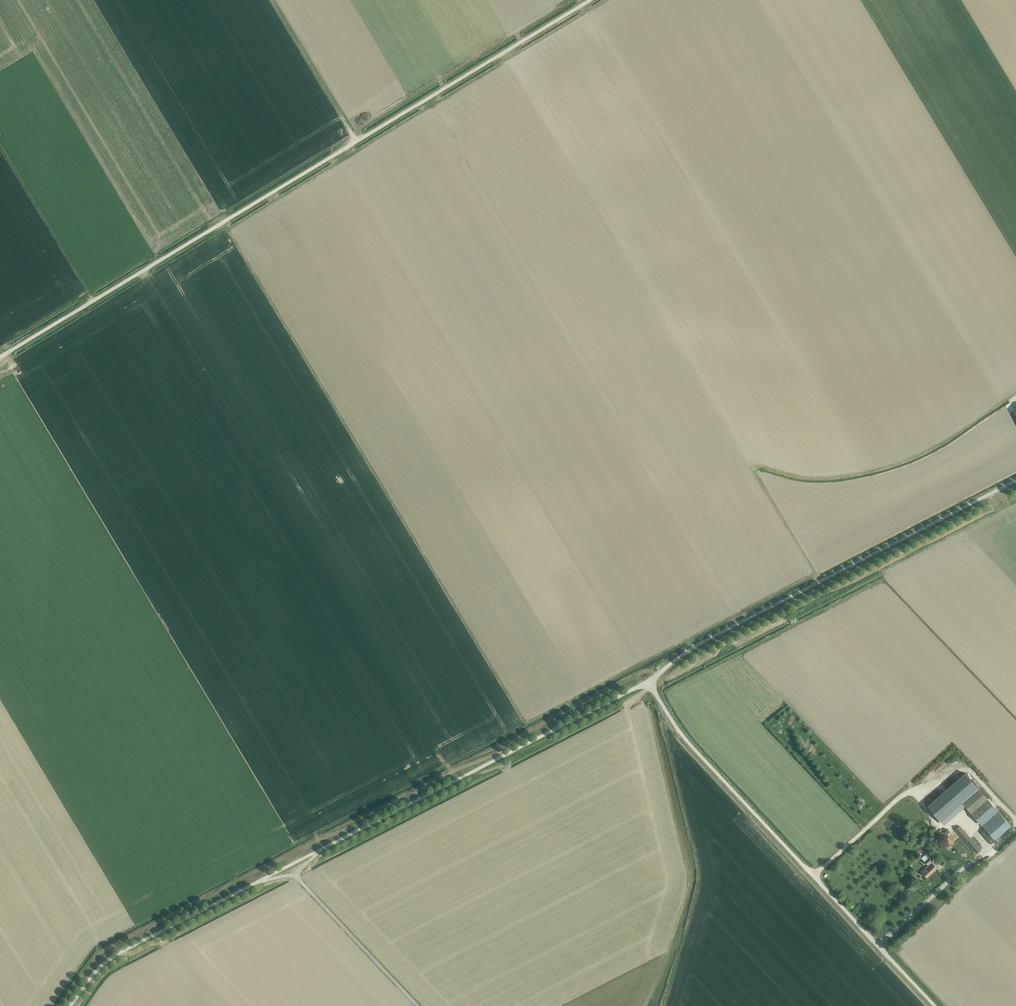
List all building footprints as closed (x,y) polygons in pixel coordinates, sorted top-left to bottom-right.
[(965,773),(928,806),(941,821),(962,803),(979,788),(965,773)] [(979,789),(963,803),(983,826),(999,812),(979,789)] [(985,829),(981,832),(991,843),(995,840),(1011,826),(999,812),(983,826),(985,829)] [(975,853),(980,849),(960,826),(955,830),(975,853)] [(949,837),(945,841),(950,846),(954,843),(949,837)] [(921,858),(925,862),(928,865),(921,872),(927,878),(937,868),(931,862),(933,861),(926,854),(921,858)]
